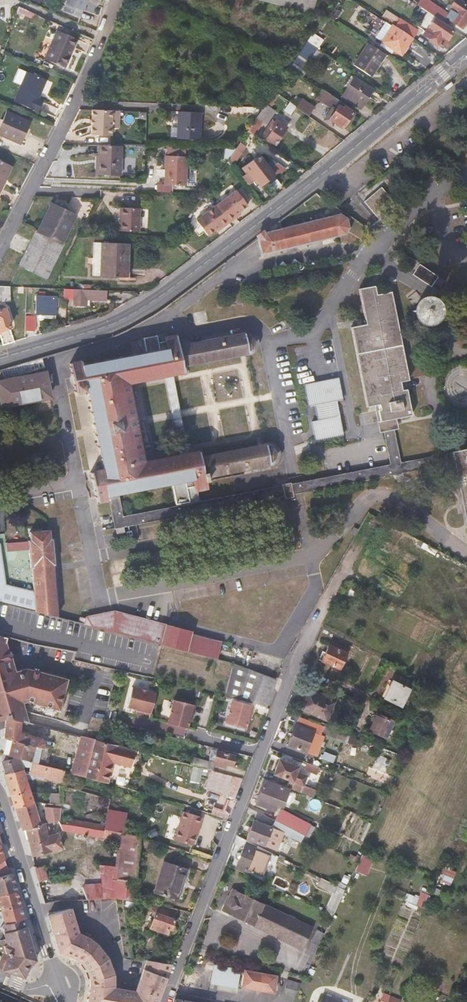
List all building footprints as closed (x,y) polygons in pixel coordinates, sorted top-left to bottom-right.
[(90,0),(69,0),(66,7),(85,13),(90,0)] [(466,20),(466,0),(452,0),(450,3),(452,4),(449,8),(438,0),(418,0),(436,13),(443,18),(446,14),(463,25),(466,20)] [(444,43),(455,26),(443,18),(436,13),(425,30),(444,43)] [(420,26),(402,14),(396,21),(415,34),(420,26)] [(403,51),(415,34),(396,21),(393,19),(382,37),(403,51)] [(64,67),(77,38),(57,30),(44,58),(64,67)] [(307,63),(320,44),(309,36),(295,56),(307,63)] [(373,71),(386,51),(367,38),(354,59),(373,71)] [(41,93),(46,81),(26,73),(14,102),(39,112),(44,100),(37,97),(39,92),(41,93)] [(366,103),(377,85),(366,78),(365,80),(356,74),(344,92),(360,102),(362,100),(366,103)] [(273,102),(282,88),(276,85),(267,99),(273,102)] [(358,107),(326,85),(320,95),(335,105),(329,116),(338,122),(339,121),(346,125),(358,107)] [(294,112),(301,101),(292,95),(285,106),(294,112)] [(316,107),(318,103),(305,95),(301,101),(317,113),(319,109),(316,107)] [(277,141),(289,124),(286,121),(288,119),(272,108),(271,110),(263,105),(250,126),(256,131),(265,118),(269,120),(263,130),(267,133),(267,134),(277,141)] [(116,132),(117,106),(96,106),(95,131),(116,132)] [(204,136),(205,110),(185,109),(184,136),(204,136)] [(28,122),(5,112),(0,124),(0,135),(19,143),(28,122)] [(237,158),(248,140),(245,139),(250,133),(261,140),(273,149),(276,144),(263,135),(256,131),(250,126),(238,143),(231,154),(237,158)] [(126,167),(127,140),(103,140),(102,166),(126,167)] [(191,151),(191,142),(173,142),(173,150),(191,151)] [(231,154),(238,143),(224,143),(223,154),(231,154)] [(277,170),(261,149),(244,162),(248,168),(243,171),(249,178),(252,176),(254,178),(257,175),(262,181),(268,177),(274,184),(281,179),(275,172),(277,170)] [(191,180),(193,151),(191,151),(173,150),(171,150),(171,161),(166,161),(166,171),(170,171),(169,179),(191,180)] [(12,167),(0,160),(0,191),(12,167)] [(381,187),(364,203),(375,216),(392,200),(381,187)] [(234,213),(247,204),(235,188),(216,203),(228,221),(236,215),(234,213)] [(62,239),(76,210),(53,200),(40,228),(37,227),(22,259),(50,272),(65,239),(62,239)] [(142,226),(143,203),(124,202),(122,225),(142,226)] [(228,221),(216,203),(196,218),(207,233),(220,223),(222,226),(228,221)] [(345,234),(349,227),(347,217),(340,213),(323,217),(282,227),(279,220),(257,237),(260,254),(319,240),(345,234)] [(131,254),(131,238),(97,237),(96,270),(133,271),(133,255),(131,254)] [(443,280),(413,259),(409,265),(415,269),(412,274),(430,286),(434,282),(440,286),(443,280)] [(425,295),(430,289),(413,276),(408,283),(425,295)] [(15,283),(0,282),(0,297),(15,297),(15,283)] [(96,300),(96,295),(97,286),(73,285),(74,294),(74,300),(96,300)] [(357,318),(358,325),(351,326),(367,406),(378,404),(379,409),(378,409),(380,420),(381,420),(392,418),(411,414),(406,389),(402,389),(400,381),(408,379),(403,351),(391,291),(376,294),(374,285),(359,288),(364,317),(357,318)] [(116,296),(116,286),(97,286),(96,295),(116,296)] [(57,310),(57,292),(38,291),(37,309),(57,310)] [(424,308),(426,298),(420,306),(411,310),(412,310),(421,309),(428,317),(429,317),(424,308)] [(7,302),(0,305),(0,331),(3,331),(6,340),(18,337),(7,302)] [(38,326),(39,312),(29,311),(28,325),(38,326)] [(282,485),(278,486),(277,483),(272,484),(272,487),(123,516),(118,493),(171,483),(175,505),(197,500),(195,489),(206,488),(205,481),(208,480),(207,476),(270,463),(270,461),(274,460),(277,455),(275,446),(273,444),(267,445),(266,443),(202,455),(200,447),(195,448),(196,450),(188,452),(184,429),(173,374),(182,372),(182,375),(186,374),(184,365),(248,352),(244,332),(178,345),(176,334),(166,335),(164,327),(142,331),(145,351),(82,363),(81,360),(69,362),(75,391),(77,391),(78,392),(84,390),(84,389),(86,389),(102,469),(100,469),(99,467),(92,469),(93,470),(90,471),(96,501),(108,498),(114,528),(116,528),(117,534),(124,533),(123,527),(141,523),(274,497),(275,500),(281,499),(280,496),(284,496),(284,498),(293,497),(292,494),(296,493),(398,474),(406,461),(401,462),(397,445),(392,418),(381,420),(390,464),(294,482),(291,483),(291,482),(282,484),(282,485)] [(259,342),(258,339),(255,334),(251,331),(244,332),(248,352),(255,351),(257,349),(258,346),(259,342)] [(337,410),(333,395),(339,393),(333,372),(299,381),(314,436),(342,429),(337,410)] [(45,373),(0,382),(0,396),(2,406),(49,397),(45,373)] [(453,447),(466,513),(466,444),(453,447)] [(53,566),(55,566),(53,539),(51,538),(50,530),(29,532),(29,539),(28,542),(6,544),(7,552),(29,550),(33,593),(5,585),(0,552),(0,601),(34,610),(34,612),(57,617),(53,566)] [(86,617),(85,618),(80,617),(78,623),(217,659),(221,643),(192,635),(192,633),(113,611),(86,617)] [(6,649),(5,649),(4,643),(6,637),(0,635),(0,719),(5,718),(19,721),(20,719),(26,720),(23,713),(21,712),(18,702),(26,700),(38,704),(38,702),(58,708),(66,681),(58,679),(58,678),(28,670),(20,672),(20,671),(14,672),(10,658),(9,659),(6,649)] [(339,670),(347,654),(329,645),(321,662),(339,670)] [(235,698),(243,667),(233,664),(226,695),(235,698)] [(266,707),(276,679),(262,674),(252,703),(266,707)] [(400,706),(409,690),(391,681),(383,697),(400,706)] [(135,711),(142,713),(150,715),(156,693),(132,687),(126,707),(136,709),(135,711)] [(326,720),(334,703),(307,690),(299,708),(326,720)] [(186,729),(189,719),(191,720),(195,706),(173,700),(167,724),(186,729)] [(244,729),(247,720),(249,720),(253,706),(231,700),(225,724),(244,729)] [(389,739),(393,730),(389,728),(392,721),(376,714),(368,730),(384,738),(385,737),(389,739)] [(317,741),(320,734),(315,732),(318,724),(297,717),(286,745),(307,753),(312,739),(317,741)] [(43,745),(43,740),(40,738),(19,733),(20,721),(19,721),(5,718),(3,738),(11,739),(7,755),(27,761),(32,762),(46,766),(51,747),(43,745)] [(350,736),(326,727),(323,734),(348,743),(350,736)] [(84,776),(94,739),(80,736),(70,773),(84,776)] [(113,762),(117,745),(94,739),(84,776),(107,783),(113,762)] [(158,757),(161,742),(155,740),(151,755),(158,757)] [(127,765),(131,749),(117,745),(113,762),(127,765)] [(231,766),(234,756),(216,750),(217,749),(211,748),(208,761),(193,757),(190,765),(209,770),(213,771),(215,765),(225,767),(226,764),(231,766)] [(22,765),(30,767),(29,772),(24,770),(26,779),(29,780),(34,778),(35,774),(61,780),(63,770),(46,766),(32,762),(27,761),(7,755),(7,761),(1,763),(5,773),(21,769),(22,765)] [(296,772),(298,767),(279,760),(273,773),(303,785),(306,776),(296,772)] [(316,774),(319,767),(307,762),(304,769),(316,774)] [(34,803),(26,779),(24,770),(23,768),(21,769),(5,773),(4,774),(14,808),(34,803)] [(204,788),(225,793),(236,796),(243,778),(213,771),(209,770),(204,788)] [(276,795),(278,788),(273,786),(274,784),(264,780),(255,803),(266,807),(268,802),(273,805),(277,796),(276,795)] [(59,805),(59,794),(50,793),(50,803),(59,805)] [(224,821),(231,805),(217,799),(211,815),(224,821)] [(40,825),(34,803),(14,808),(15,809),(22,830),(25,829),(40,825)] [(60,820),(61,805),(59,805),(50,803),(49,823),(57,821),(58,822),(60,820)] [(304,836),(310,825),(302,820),(280,809),(274,820),(296,831),(303,835),(304,836)] [(123,832),(126,813),(107,810),(104,825),(104,828),(121,832),(123,832)] [(202,818),(199,817),(181,811),(172,839),(190,845),(193,833),(197,835),(202,818)] [(104,828),(104,825),(70,818),(70,821),(60,820),(58,822),(62,830),(101,837),(119,842),(121,832),(104,828)] [(275,850),(282,833),(253,821),(246,838),(275,850)] [(47,835),(45,824),(40,825),(25,829),(32,856),(61,848),(57,832),(47,835)] [(300,839),(303,835),(296,831),(293,836),(300,839)] [(132,901),(140,836),(123,832),(121,832),(119,842),(117,868),(114,897),(132,901)] [(260,876),(271,856),(262,852),(264,849),(246,840),(235,866),(260,876)] [(362,855),(355,872),(367,877),(373,859),(362,855)] [(287,869),(291,863),(280,857),(276,864),(287,869)] [(13,876),(11,872),(10,870),(8,869),(4,860),(0,862),(0,895),(17,891),(13,876)] [(176,898),(185,869),(163,862),(154,891),(176,898)] [(47,878),(43,867),(34,869),(37,881),(47,878)] [(114,897),(117,868),(101,867),(103,886),(103,898),(114,897)] [(86,898),(84,887),(82,878),(47,878),(37,881),(44,902),(56,899),(86,898)] [(103,898),(103,886),(84,887),(86,898),(103,898)] [(301,949),(309,934),(311,928),(232,889),(222,910),(226,912),(279,938),(301,949)] [(17,891),(0,895),(0,908),(1,911),(0,911),(0,920),(3,919),(4,922),(22,918),(24,917),(17,891)] [(420,892),(418,898),(406,894),(403,902),(424,910),(430,896),(420,892)] [(134,909),(135,902),(123,900),(124,907),(134,909)] [(170,930),(177,911),(147,905),(145,910),(154,913),(148,927),(165,933),(167,929),(170,930)] [(157,996),(160,991),(171,962),(146,959),(134,989),(113,986),(113,980),(113,974),(112,967),(109,959),(105,953),(102,948),(97,943),(92,939),(86,936),(78,933),(71,908),(47,915),(56,948),(58,951),(61,951),(66,952),(69,953),(73,955),(82,962),(85,967),(88,972),(90,978),(91,984),(90,992),(88,1001),(155,1001),(157,996)] [(2,947),(4,954),(1,957),(0,960),(0,969),(12,974),(25,978),(25,970),(27,967),(28,964),(31,961),(34,960),(36,959),(29,937),(22,918),(4,922),(0,926),(0,928),(2,931),(5,940),(0,942),(2,947)] [(318,946),(323,934),(316,930),(310,942),(318,946)] [(192,966),(195,958),(190,956),(186,964),(192,966)] [(240,986),(243,968),(201,960),(197,978),(240,986)] [(273,992),(276,975),(244,970),(241,987),(273,992)] [(294,997),(300,984),(287,979),(282,995),(294,997)] [(199,997),(175,993),(173,997),(173,1001),(198,1001),(199,997)] [(389,997),(383,994),(380,1001),(387,1001),(389,997)]
